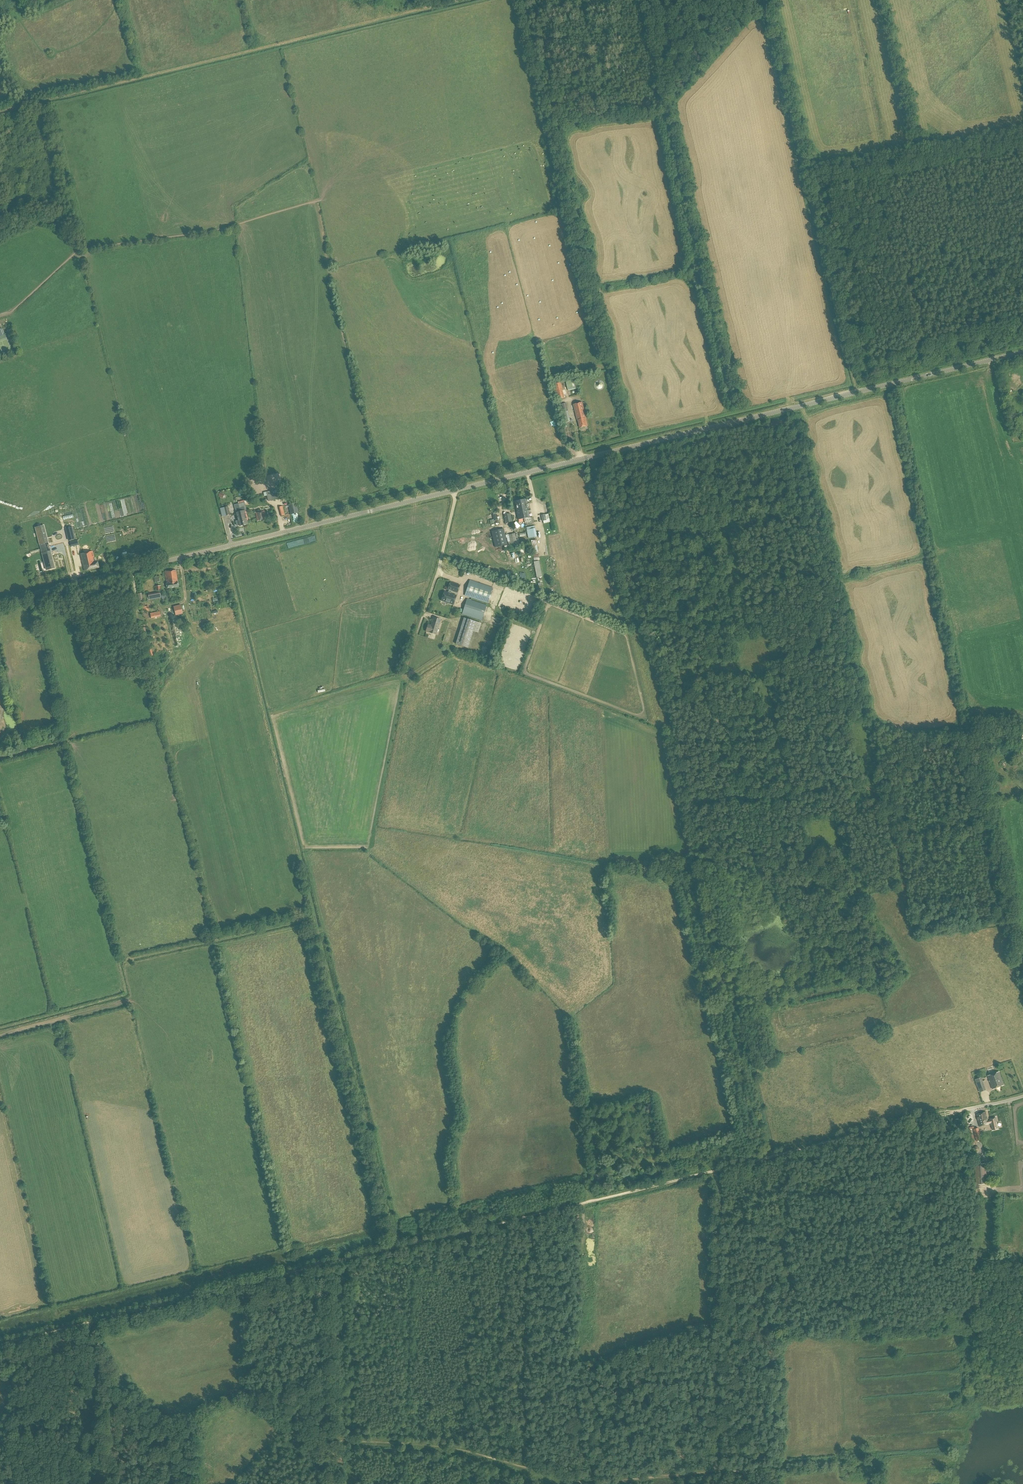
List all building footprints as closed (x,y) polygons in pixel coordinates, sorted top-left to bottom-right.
[(560,383),(552,385),(557,400),(564,398),(560,383)] [(582,402),(573,404),(577,420),(578,420),(580,428),(588,426),(586,418),(582,402)] [(273,491),(266,492),(268,501),(281,498),(280,490),(277,491),(277,490),(273,491)] [(129,524),(145,520),(140,500),(128,503),(127,501),(103,507),(106,518),(107,518),(108,519),(117,517),(118,521),(121,521),(121,519),(123,519),(124,525),(119,527),(120,531),(130,529),(129,524)] [(520,501),(524,519),(530,517),(528,510),(525,500),(520,501)] [(524,519),(520,501),(515,502),(517,512),(517,513),(518,520),(524,519)] [(296,503),(289,504),(291,514),(299,513),(296,503)] [(248,524),(244,507),(236,509),(238,520),(236,521),(237,526),(239,525),(240,526),(248,524)] [(258,513),(256,513),(258,521),(266,519),(265,511),(261,512),(260,510),(257,510),(258,513)] [(504,515),(506,523),(512,522),(510,514),(504,515)] [(43,526),(36,528),(41,549),(49,547),(43,526)] [(526,528),(529,539),(536,537),(534,526),(526,528)] [(504,529),(492,532),(495,547),(507,545),(504,529)] [(115,544),(116,546),(133,542),(132,538),(133,538),(132,532),(115,536),(115,537),(112,537),(113,541),(117,540),(118,543),(115,544)] [(509,536),(513,551),(518,550),(514,534),(509,536)] [(94,548),(92,540),(87,541),(88,543),(86,544),(87,549),(94,548)] [(49,547),(41,549),(47,570),(54,568),(49,547)] [(92,551),(81,554),(85,571),(99,568),(98,562),(95,563),(92,551)] [(165,572),(167,584),(166,584),(167,588),(179,587),(178,582),(177,582),(176,571),(165,572)] [(465,596),(488,603),(493,588),(470,581),(465,596)] [(444,592),(441,601),(453,605),(456,596),(451,594),(452,591),(457,593),(460,585),(450,582),(448,590),(449,590),(448,593),(444,592)] [(467,599),(462,614),(481,620),(486,606),(467,599)] [(426,631),(436,634),(440,620),(434,618),(431,628),(428,627),(426,631)] [(464,618),(456,644),(467,648),(473,631),(478,632),(480,623),(464,618)] [(988,1076),(993,1089),(1004,1085),(999,1072),(988,1076)] [(976,1114),(980,1126),(988,1124),(985,1112),(976,1114)] [(985,1163),(975,1164),(976,1189),(980,1188),(980,1184),(986,1183),(985,1163)]
